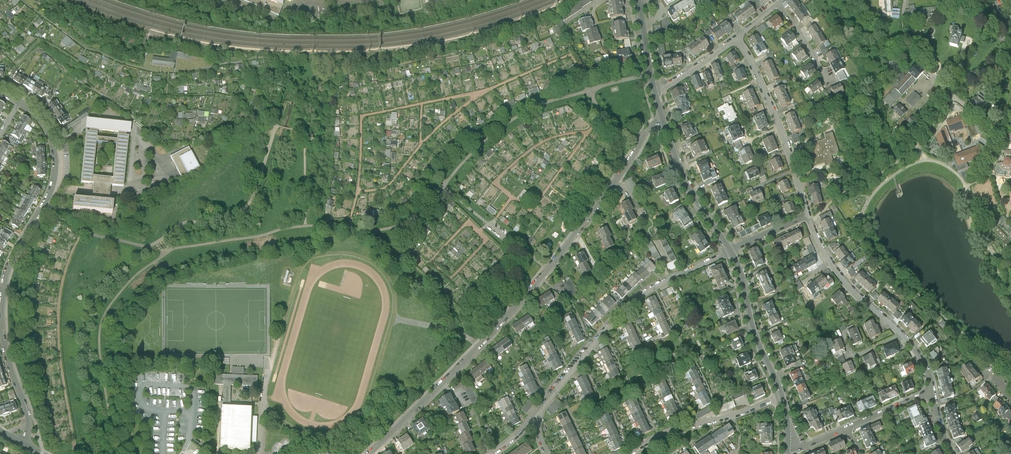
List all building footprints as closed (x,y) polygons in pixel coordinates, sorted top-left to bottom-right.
[(280,16),(287,0),(244,0),(280,16)] [(686,3),(692,12),(698,8),(693,0),(690,0),(689,1),(686,3)] [(796,15),(805,9),(799,0),(790,6),(793,11),(796,15)] [(886,14),(892,13),(892,17),(899,18),(899,11),(892,10),(891,0),(885,0),(886,14)] [(619,2),(611,4),(611,11),(609,11),(610,16),(612,16),(613,20),(621,19),(625,18),(623,8),(625,7),(625,1),(619,2)] [(683,4),(680,6),(686,16),(692,12),(686,3),(683,4)] [(748,18),(756,12),(750,3),(742,9),(748,18)] [(677,8),(674,10),(680,19),(686,16),(680,6),(677,8)] [(939,14),(938,8),(905,11),(904,18),(914,17),(915,20),(929,18),(929,15),(939,14)] [(740,24),(748,18),(742,9),(733,15),(740,24)] [(810,17),(805,9),(796,15),(799,20),(801,23),(810,17)] [(10,19),(17,14),(15,10),(12,12),(10,10),(5,14),(10,19)] [(671,12),(668,14),(674,23),(680,19),(674,10),(671,12)] [(772,25),(774,29),(783,22),(777,14),(768,20),(772,25)] [(596,31),(592,19),(579,24),(580,27),(582,27),(583,32),(582,32),(583,35),(588,34),(592,46),(600,44),(602,43),(598,31),(596,31)] [(725,35),(732,30),(726,20),(718,25),(725,35)] [(769,28),(765,22),(756,29),(760,34),(769,28)] [(626,24),(622,25),(614,26),(614,30),(613,30),(615,36),(618,42),(624,41),(631,40),(630,34),(628,34),(626,24)] [(808,30),(812,38),(823,32),(819,24),(808,30)] [(10,34),(14,36),(18,29),(9,25),(8,28),(12,30),(10,34)] [(717,40),(725,35),(718,25),(711,30),(717,40)] [(956,33),(953,45),(962,47),(963,41),(966,42),(967,37),(964,36),(965,33),(962,32),(963,30),(962,28),(958,27),(956,28),(955,31),(956,33)] [(791,30),(781,38),(787,46),(797,38),(791,30)] [(812,38),(817,47),(828,41),(823,32),(812,38)] [(702,50),(710,45),(703,35),(695,41),(702,50)] [(757,35),(748,42),(752,48),(762,42),(757,35)] [(66,46),(71,49),(75,43),(66,37),(61,44),(66,47),(66,46)] [(694,56),(702,50),(695,41),(687,46),(694,56)] [(762,42),(752,48),(758,56),(767,49),(762,42)] [(21,44),(16,49),(21,55),(26,50),(21,44)] [(600,44),(592,46),(594,52),(603,50),(600,44)] [(672,54),(666,54),(665,46),(658,47),(659,52),(660,57),(663,57),(664,67),(669,66),(673,66),(672,54)] [(797,62),(806,56),(801,48),(791,54),(797,62)] [(825,56),(830,65),(841,59),(836,50),(825,56)] [(630,51),(618,53),(618,60),(625,58),(626,65),(634,63),(633,58),(631,59),(630,51)] [(171,52),(170,59),(153,57),(152,66),(175,68),(176,52),(171,52)] [(739,59),(734,52),(726,57),(731,65),(739,59)] [(772,52),(766,55),(769,60),(775,57),(772,52)] [(673,66),(682,65),(681,53),(672,54),(673,66)] [(81,56),(78,61),(87,65),(89,60),(81,56)] [(830,65),(836,74),(846,68),(841,59),(830,65)] [(772,60),(762,65),(763,69),(765,72),(775,68),(772,60)] [(712,65),(716,79),(724,77),(719,63),(712,65)] [(810,63),(799,71),(805,79),(816,71),(810,63)] [(902,63),(890,67),(897,91),(908,80),(902,63)] [(747,78),(741,67),(733,71),(738,82),(747,78)] [(766,75),(768,80),(779,76),(775,68),(765,72),(766,75)] [(920,68),(911,76),(919,84),(927,77),(920,68)] [(709,71),(702,73),(708,89),(715,86),(709,71)] [(12,79),(17,82),(21,75),(16,73),(12,79)] [(17,82),(22,85),(26,78),(21,75),(17,82)] [(704,87),(699,75),(691,78),(696,90),(704,87)] [(908,80),(897,91),(885,102),(893,110),(919,84),(911,76),(908,80)] [(22,85),(26,88),(31,81),(26,78),(22,85)] [(812,95),(822,87),(816,79),(806,87),(812,95)] [(26,88),(31,91),(35,84),(31,81),(26,88)] [(834,85),(838,94),(848,90),(844,81),(834,85)] [(31,91),(36,94),(40,87),(35,84),(31,91)] [(938,84),(930,93),(937,100),(946,91),(938,84)] [(783,86),(773,90),(776,99),(786,95),(783,86)] [(36,94),(41,97),(45,90),(40,87),(36,94)] [(526,92),(528,97),(540,92),(538,87),(526,92)] [(670,92),(673,100),(686,95),(683,87),(670,92)] [(754,93),(751,88),(742,93),(746,102),(755,97),(754,93)] [(673,100),(676,108),(689,102),(686,95),(673,100)] [(733,102),(730,95),(722,98),(725,106),(728,104),(733,102)] [(786,95),(776,99),(780,107),(790,103),(786,95)] [(979,95),(971,105),(980,112),(988,102),(979,95)] [(919,96),(910,105),(914,109),(923,100),(919,96)] [(757,101),(755,97),(746,102),(750,110),(760,106),(757,101)] [(47,105),(51,110),(57,105),(54,101),(47,105)] [(676,108),(679,115),(692,110),(689,102),(676,108)] [(723,110),(726,116),(735,113),(732,106),(729,107),(728,104),(725,106),(717,109),(718,112),(723,110)] [(51,110),(54,114),(60,110),(57,105),(51,110)] [(902,107),(896,113),(903,120),(909,114),(902,107)] [(54,114),(57,119),(63,115),(60,110),(54,114)] [(194,112),(179,113),(179,118),(176,118),(176,125),(183,125),(183,119),(189,119),(189,126),(205,126),(205,117),(196,117),(196,111),(194,111),(194,112)] [(738,119),(735,113),(726,116),(721,119),(722,123),(728,120),(729,123),(738,119)] [(752,118),(755,124),(766,119),(765,115),(763,113),(752,118)] [(794,114),(784,118),(788,126),(798,122),(794,114)] [(22,115),(19,120),(26,124),(29,120),(25,117),(22,115)] [(57,119),(60,124),(67,119),(63,115),(57,119)] [(965,115),(947,122),(951,132),(954,131),(955,133),(959,131),(966,129),(965,127),(969,125),(965,115)] [(126,136),(126,134),(130,134),(131,124),(87,119),(85,130),(89,130),(89,132),(86,132),(86,135),(81,183),(84,183),(92,184),(93,184),(91,201),(74,199),(73,210),(112,214),(113,203),(109,202),(110,186),(112,186),(123,187),(129,137),(126,136)] [(755,124),(758,130),(769,125),(767,122),(766,119),(755,124)] [(908,121),(907,122),(909,125),(910,124),(914,128),(919,122),(915,119),(911,123),(908,121)] [(19,120),(16,125),(23,129),(25,126),(26,124),(19,120)] [(76,120),(68,126),(69,128),(78,122),(76,120)] [(680,126),(683,133),(696,127),(693,121),(680,126)] [(798,122),(788,126),(790,130),(791,134),(796,132),(801,130),(798,122)] [(741,130),(738,124),(727,128),(730,135),(741,130)] [(974,124),(968,127),(972,137),(978,135),(974,124)] [(16,125),(13,129),(20,134),(23,129),(16,125)] [(952,142),(946,126),(938,136),(942,147),(944,153),(955,149),(952,142)] [(683,133),(686,139),(690,137),(699,134),(696,127),(683,133)] [(13,129),(10,134),(13,136),(18,138),(20,134),(13,129)] [(744,137),(741,130),(730,135),(733,142),(739,139),(744,137)] [(996,136),(986,130),(983,135),(993,142),(996,136)] [(824,134),(825,139),(821,140),(818,141),(817,139),(808,142),(816,165),(825,162),(827,167),(834,164),(833,159),(832,156),(840,153),(833,136),(832,132),(824,134)] [(796,133),(790,136),(794,145),(800,143),(796,133)] [(24,136),(20,134),(18,138),(13,136),(12,137),(10,136),(8,139),(17,144),(19,142),(20,143),(25,136),(24,136)] [(774,138),(773,135),(762,140),(765,147),(776,142),(774,138)] [(1007,143),(1010,140),(1007,135),(1003,139),(1007,143)] [(686,139),(685,140),(688,147),(690,146),(693,145),(690,137),(686,139)] [(733,142),(738,152),(744,149),(739,139),(733,142)] [(693,145),(690,146),(694,158),(709,151),(704,140),(693,145)] [(0,143),(0,146),(6,150),(9,145),(1,141),(0,143)] [(777,146),(776,142),(765,147),(768,154),(779,149),(777,146)] [(986,156),(984,150),(987,145),(981,142),(978,146),(969,150),(957,154),(959,159),(957,160),(961,171),(971,167),(970,162),(973,161),(986,156)] [(199,168),(188,147),(170,156),(175,165),(181,177),(199,168)] [(738,152),(740,158),(752,153),(749,147),(744,149),(738,152)] [(400,154),(400,151),(392,151),(391,162),(396,162),(397,153),(400,154)] [(1004,152),(996,167),(1003,171),(1005,167),(1010,157),(1010,155),(1004,152)] [(740,158),(743,164),(755,159),(752,153),(740,158)] [(645,161),(648,170),(661,165),(657,155),(645,161)] [(779,157),(770,161),(774,171),(784,166),(779,157)] [(588,160),(587,160),(586,165),(598,168),(600,160),(589,158),(588,160)] [(696,164),(700,173),(711,168),(707,159),(696,164)] [(745,170),(749,180),(760,176),(757,169),(756,166),(745,170)] [(700,173),(703,181),(714,177),(711,168),(700,173)] [(652,178),(655,188),(668,184),(664,173),(652,178)] [(632,178),(625,181),(634,199),(641,195),(632,178)] [(788,179),(777,183),(782,193),(792,188),(788,179)] [(710,188),(714,197),(725,191),(721,183),(710,188)] [(808,191),(809,194),(820,191),(818,183),(807,187),(808,191)] [(33,186),(31,191),(37,195),(40,190),(33,186)] [(668,200),(670,205),(679,200),(673,188),(664,193),(665,196),(664,196),(666,202),(668,200)] [(471,198),(476,192),(472,189),(467,194),(471,198)] [(754,204),(765,199),(760,189),(749,194),(754,204)] [(31,191),(28,195),(34,200),(37,195),(31,191)] [(714,197),(718,205),(729,200),(725,191),(714,197)] [(811,199),(812,202),(823,198),(820,191),(809,194),(811,199)] [(28,195),(25,200),(32,204),(34,200),(28,195)] [(629,199),(621,205),(625,213),(632,209),(634,209),(629,199)] [(25,200),(22,205),(29,209),(32,204),(25,200)] [(792,200),(782,205),(787,214),(796,209),(792,200)] [(736,204),(723,210),(725,215),(727,215),(729,221),(731,220),(742,215),(739,209),(736,204)] [(22,205),(19,210),(26,214),(29,209),(22,205)] [(491,206),(487,210),(494,215),(497,211),(491,206)] [(988,223),(1007,215),(1003,206),(982,214),(986,224),(988,223)] [(676,213),(680,220),(688,214),(683,207),(676,213)] [(625,213),(623,214),(625,217),(628,223),(630,222),(636,218),(632,209),(625,213)] [(19,210),(16,215),(23,219),(26,214),(19,210)] [(769,211),(757,217),(759,222),(762,228),(774,222),(769,211)] [(819,219),(821,222),(828,219),(832,217),(830,213),(819,219)] [(688,214),(680,220),(685,227),(693,222),(688,214)] [(16,215),(13,219),(20,223),(23,219),(16,215)] [(742,215),(731,220),(735,228),(745,223),(742,215)] [(628,223),(625,217),(621,220),(627,231),(633,228),(630,222),(628,223)] [(998,230),(1010,222),(1007,217),(994,225),(998,230)] [(13,219),(10,224),(17,228),(20,223),(13,219)] [(821,222),(818,224),(823,233),(833,228),(828,219),(821,222)] [(762,228),(759,222),(751,226),(753,232),(762,228)] [(606,227),(599,231),(604,240),(609,237),(611,236),(607,230),(606,227)] [(748,227),(739,231),(741,237),(750,233),(748,227)] [(6,228),(4,231),(10,235),(8,237),(10,238),(14,233),(6,228)] [(833,228),(823,233),(828,242),(837,238),(833,228)] [(799,229),(789,233),(793,243),(803,238),(799,229)] [(0,236),(7,240),(8,237),(10,235),(4,231),(3,231),(0,236)] [(690,238),(695,245),(705,239),(700,231),(690,238)] [(789,233),(779,238),(781,244),(783,247),(793,243),(789,233)] [(663,235),(657,238),(671,262),(677,260),(663,235)] [(604,240),(602,241),(607,250),(614,246),(612,243),(609,237),(604,240)] [(809,237),(803,240),(806,249),(802,251),(805,258),(812,255),(815,252),(809,237)] [(772,248),(781,244),(779,238),(769,242),(772,248)] [(705,239),(695,245),(700,253),(710,246),(705,239)] [(652,241),(647,244),(658,266),(663,262),(652,241)] [(460,242),(449,253),(456,260),(462,254),(457,250),(463,244),(460,242)] [(832,244),(827,248),(833,255),(834,254),(840,249),(837,245),(835,247),(832,244)] [(458,250),(462,254),(467,249),(463,245),(458,250)] [(749,250),(752,259),(761,256),(757,247),(749,250)] [(840,249),(834,254),(839,262),(847,256),(849,254),(843,247),(840,249)] [(584,251),(575,256),(580,265),(586,262),(589,260),(584,251)] [(802,260),(807,270),(816,264),(812,255),(805,258),(802,260)] [(752,259),(755,268),(764,265),(761,256),(752,259)] [(847,256),(839,262),(846,270),(850,267),(854,264),(847,256)] [(647,260),(644,263),(652,271),(656,268),(647,260)] [(671,262),(666,265),(669,271),(680,266),(677,260),(671,262)] [(802,260),(790,267),(795,278),(802,274),(802,272),(807,270),(802,260)] [(640,265),(643,268),(649,274),(652,271),(644,263),(643,261),(640,265)] [(580,265),(578,266),(583,276),(591,271),(586,262),(580,265)] [(711,269),(715,280),(726,275),(723,267),(717,266),(711,269)] [(643,268),(640,271),(646,278),(649,274),(643,268)] [(758,279),(759,281),(769,276),(766,268),(755,274),(757,278),(758,279)] [(828,270),(821,275),(825,279),(832,274),(828,270)] [(848,273),(846,274),(850,279),(855,275),(851,270),(848,273)] [(640,271),(636,275),(642,280),(643,281),(646,278),(640,271)] [(860,273),(853,281),(861,288),(868,280),(860,273)] [(635,274),(632,277),(638,283),(642,280),(636,275),(635,274)] [(726,275),(715,280),(720,291),(727,289),(725,284),(729,283),(726,275)] [(821,289),(828,284),(825,279),(821,275),(815,280),(821,289)] [(772,284),(769,276),(759,281),(762,288),(772,284)] [(632,277),(629,280),(635,286),(638,283),(632,277)] [(792,282),(797,291),(803,287),(798,278),(792,282)] [(868,280),(861,288),(869,294),(876,286),(869,279),(868,280)] [(571,280),(564,283),(571,296),(577,293),(571,280)] [(629,280),(626,283),(632,290),(635,286),(629,280)] [(806,288),(812,296),(821,289),(815,280),(806,288)] [(626,283),(622,286),(628,293),(632,290),(626,283)] [(776,291),(772,284),(762,288),(763,290),(763,292),(764,296),(776,291)] [(622,286),(619,290),(625,296),(628,293),(622,286)] [(672,287),(661,292),(664,298),(674,293),(672,287)] [(875,289),(868,298),(874,302),(875,301),(881,293),(875,289)] [(619,290),(616,293),(617,294),(621,298),(622,299),(625,296),(619,290)] [(555,299),(550,291),(541,297),(546,305),(555,299)] [(838,292),(830,299),(836,307),(845,299),(838,292)] [(881,293),(875,301),(883,308),(890,300),(881,293)] [(720,309),(731,304),(728,299),(726,299),(725,295),(717,299),(719,304),(718,304),(720,309)] [(546,305),(541,297),(533,302),(538,310),(546,305)] [(609,298),(606,301),(612,307),(615,304),(611,300),(609,298)] [(765,309),(766,312),(775,307),(772,299),(762,305),(764,309),(765,309)] [(890,300),(883,308),(892,314),(898,307),(890,300)] [(606,301),(602,304),(608,310),(612,307),(606,301)] [(602,304),(599,307),(605,314),(608,310),(602,304)] [(731,304),(720,309),(723,317),(734,312),(731,304)] [(864,310),(858,304),(854,308),(860,314),(864,310)] [(599,307),(596,310),(602,317),(605,314),(599,307)] [(768,318),(778,313),(775,307),(766,312),(768,318)] [(596,310),(592,314),(599,320),(602,317),(596,310)] [(893,315),(891,317),(897,322),(902,316),(896,312),(893,315)] [(781,321),(778,313),(768,318),(771,325),(781,321)] [(565,319),(567,323),(575,319),(573,314),(565,319)] [(599,320),(592,314),(589,317),(588,316),(585,319),(592,327),(599,320)] [(908,314),(899,322),(906,329),(914,320),(908,314)] [(528,315),(519,320),(525,328),(533,322),(528,315)] [(567,323),(569,327),(577,323),(575,319),(567,323)] [(525,328),(519,320),(511,326),(517,334),(525,328)] [(735,320),(723,325),(728,335),(739,330),(735,320)] [(873,320),(864,325),(869,339),(881,333),(878,327),(876,327),(873,320)] [(914,320),(906,329),(913,335),(921,327),(914,320)] [(569,327),(571,331),(579,327),(577,323),(569,327)] [(571,331),(573,336),(581,331),(579,327),(571,331)] [(776,327),(769,331),(775,344),(776,343),(778,346),(785,343),(779,330),(778,330),(776,327)] [(856,328),(847,332),(852,346),(861,342),(856,328)] [(625,334),(627,338),(635,334),(636,334),(634,330),(627,333),(625,334)] [(573,336),(574,340),(583,335),(581,331),(573,336)] [(929,332),(922,339),(920,341),(922,343),(921,344),(926,350),(936,341),(929,332)] [(626,338),(628,343),(637,338),(638,338),(637,335),(636,336),(635,334),(627,338),(626,338)] [(920,341),(922,339),(918,334),(913,338),(919,345),(921,344),(922,343),(920,341)] [(574,340),(576,344),(585,340),(583,335),(574,340)] [(506,337),(498,343),(504,351),(513,345),(506,337)] [(740,337),(731,341),(735,350),(744,346),(740,337)] [(630,347),(633,345),(639,342),(641,341),(640,339),(638,340),(637,338),(628,343),(630,347)] [(840,338),(831,343),(834,348),(831,350),(832,355),(845,348),(840,338)] [(553,345),(551,340),(543,344),(546,349),(553,345)] [(598,346),(601,352),(607,349),(605,346),(607,345),(606,342),(598,346)] [(633,345),(630,347),(632,351),(641,346),(639,342),(633,345)] [(504,351),(498,343),(490,350),(497,358),(504,351)] [(894,343),(883,349),(886,358),(899,353),(894,343)] [(555,349),(553,345),(546,349),(548,353),(555,349)] [(632,351),(634,355),(643,350),(641,346),(632,351)] [(792,347),(786,350),(790,357),(792,356),(795,355),(792,347)] [(557,354),(555,349),(548,353),(550,358),(557,354)] [(634,355),(636,359),(646,354),(644,352),(643,350),(634,355)] [(783,360),(790,357),(786,350),(780,353),(783,360)] [(873,352),(862,357),(865,365),(869,364),(869,367),(878,364),(873,352)] [(930,356),(933,362),(941,358),(937,352),(930,356)] [(746,353),(736,358),(740,368),(751,363),(746,353)] [(559,358),(557,354),(550,358),(552,362),(559,358)] [(796,364),(792,356),(790,357),(783,360),(786,368),(796,364)] [(561,363),(559,358),(552,362),(554,366),(561,363)] [(944,358),(939,360),(943,366),(947,364),(944,358)] [(486,360),(478,366),(483,374),(492,367),(486,360)] [(851,360),(842,365),(846,374),(855,369),(851,360)] [(563,367),(561,363),(554,366),(556,371),(563,367)] [(917,372),(913,363),(908,366),(904,368),(908,376),(917,372)] [(969,365),(966,367),(963,364),(957,370),(966,381),(970,377),(974,383),(980,378),(969,365)] [(245,374),(244,365),(233,366),(233,374),(245,374)] [(483,374),(478,366),(469,372),(475,380),(483,374)] [(792,382),(794,381),(802,376),(806,374),(803,366),(789,373),(792,382)] [(935,371),(938,380),(947,376),(951,375),(948,366),(935,371)] [(755,369),(744,374),(748,382),(759,378),(755,369)] [(577,373),(580,379),(585,376),(582,370),(577,373)] [(215,374),(215,383),(223,384),(223,405),(230,405),(231,384),(257,385),(257,376),(215,374)] [(588,382),(585,376),(580,379),(577,380),(580,386),(588,382)] [(797,387),(806,383),(802,376),(794,381),(797,387)] [(947,376),(938,380),(942,390),(951,386),(947,376)] [(911,378),(901,383),(905,393),(915,388),(911,378)] [(462,384),(473,405),(479,401),(469,380),(462,384)] [(591,388),(588,382),(580,386),(582,392),(591,388)] [(808,390),(806,383),(797,387),(800,394),(808,390)] [(985,394),(991,388),(986,383),(980,389),(985,394)] [(887,388),(891,399),(899,395),(895,384),(887,388)] [(751,396),(753,400),(758,398),(766,394),(763,387),(761,388),(759,388),(757,385),(753,387),(756,394),(751,396)] [(951,386),(942,390),(944,398),(953,398),(953,393),(951,386)] [(593,394),(591,388),(582,392),(585,398),(593,394)] [(879,392),(882,403),(891,399),(887,388),(879,392)] [(991,388),(985,394),(989,399),(996,393),(991,388)] [(732,395),(734,400),(746,394),(744,389),(732,395)] [(802,402),(808,399),(813,397),(810,389),(808,390),(800,394),(799,395),(802,402)] [(442,407),(445,406),(454,401),(450,392),(439,399),(442,407)] [(596,400),(593,394),(585,398),(588,404),(596,400)] [(869,409),(878,405),(874,396),(865,400),(869,409)] [(499,401),(501,405),(510,401),(508,397),(499,401)] [(626,403),(628,407),(637,402),(635,398),(626,403)] [(557,399),(546,411),(551,415),(562,403),(557,399)] [(808,399),(802,402),(801,406),(803,410),(808,407),(807,403),(809,402),(808,399)] [(999,410),(1004,404),(998,399),(993,405),(999,410)] [(454,401),(445,406),(448,415),(460,408),(455,400),(454,401)] [(530,400),(522,410),(527,414),(535,404),(530,400)] [(723,411),(736,406),(734,400),(721,405),(723,411)] [(860,413),(869,409),(865,400),(856,404),(860,413)] [(501,405),(503,409),(512,405),(510,401),(501,405)] [(639,406),(637,402),(628,407),(630,411),(639,406)] [(944,407),(946,414),(957,411),(955,403),(944,407)] [(1004,404),(999,410),(1005,415),(1010,409),(1004,404)] [(220,449),(250,450),(251,441),(252,415),(252,406),(230,405),(223,405),(222,405),(220,449)] [(503,409),(505,414),(514,409),(512,405),(503,409)] [(708,405),(694,412),(697,418),(711,411),(708,405)] [(843,409),(847,419),(855,415),(850,405),(843,409)] [(920,405),(908,410),(912,420),(915,419),(924,416),(920,405)] [(630,411),(632,415),(641,410),(639,406),(630,411)] [(803,410),(807,420),(817,415),(814,408),(810,410),(808,407),(803,410)] [(505,414),(507,418),(516,413),(514,409),(505,414)] [(839,423),(847,419),(843,409),(835,412),(839,423)] [(455,415),(459,424),(466,420),(468,419),(463,410),(455,415)] [(634,419),(643,414),(641,410),(632,415),(634,419)] [(978,421),(984,418),(980,410),(974,414),(978,421)] [(946,414),(949,422),(959,419),(957,411),(946,414)] [(560,422),(569,417),(566,412),(557,416),(560,422)] [(507,418),(509,422),(518,418),(516,413),(507,418)] [(643,414),(634,419),(636,423),(638,422),(645,418),(643,414)] [(817,415),(807,420),(810,427),(812,426),(816,432),(824,428),(817,415)] [(900,420),(898,415),(889,418),(891,423),(900,420)] [(915,419),(919,428),(929,423),(928,419),(926,420),(925,418),(924,416),(915,419)] [(569,417),(560,422),(564,428),(571,423),(572,423),(569,417)] [(509,422),(511,426),(520,422),(518,418),(509,422)] [(422,419),(412,426),(418,434),(427,428),(422,419)] [(949,422),(951,430),(962,427),(959,419),(949,422)] [(457,425),(462,433),(468,430),(470,429),(466,420),(459,424),(457,425)] [(880,421),(871,426),(873,432),(883,428),(880,421)] [(566,433),(574,429),(571,423),(564,428),(563,428),(566,433)] [(773,423),(761,424),(761,434),(773,433),(773,423)] [(929,423),(919,428),(924,438),(934,433),(929,423)] [(732,424),(725,428),(731,436),(737,432),(732,424)] [(859,431),(863,440),(875,434),(873,432),(871,426),(859,431)] [(951,430),(953,438),(962,435),(964,435),(962,427),(951,430)] [(725,428),(719,432),(724,440),(731,436),(725,428)] [(574,429),(566,433),(569,439),(577,435),(574,429)] [(464,443),(471,440),(473,439),(468,430),(462,433),(460,434),(464,443)] [(397,440),(394,443),(400,451),(413,443),(406,432),(397,439),(397,440)] [(719,432),(713,436),(718,444),(724,440),(719,432)] [(773,433),(761,434),(761,444),(773,443),(773,433)] [(934,433),(924,438),(922,438),(926,447),(937,442),(934,433)] [(879,443),(875,434),(863,440),(867,448),(879,443)] [(572,445),(580,441),(577,435),(569,439),(572,445)] [(962,435),(953,438),(955,442),(956,442),(958,445),(964,440),(962,435)] [(713,436),(705,442),(710,450),(718,444),(713,436)] [(964,440),(958,445),(963,451),(975,443),(970,436),(964,440)] [(842,439),(829,444),(833,452),(846,447),(842,439)] [(471,440),(464,443),(462,444),(466,453),(467,453),(475,450),(471,440)] [(528,440),(515,450),(518,453),(528,453),(535,449),(528,440)] [(580,441),(572,445),(575,451),(583,447),(580,441)] [(698,446),(703,453),(704,453),(710,450),(705,442),(698,446)]
